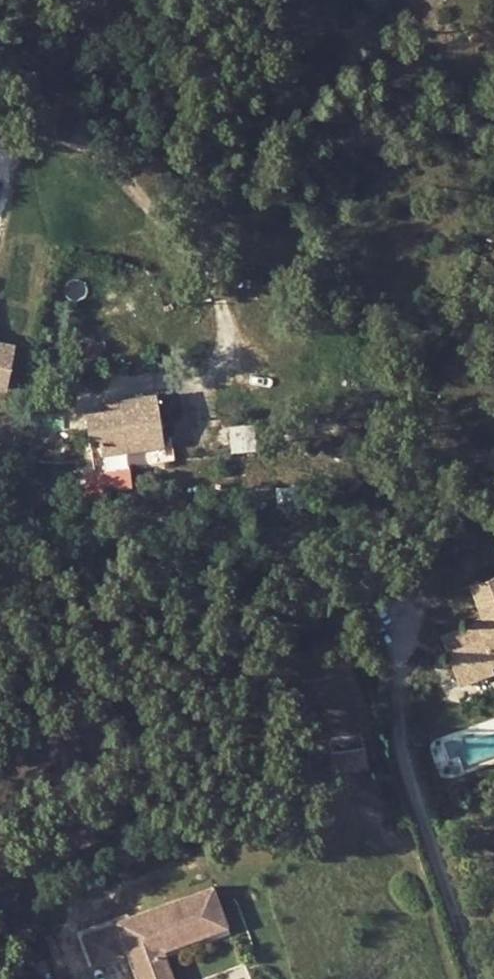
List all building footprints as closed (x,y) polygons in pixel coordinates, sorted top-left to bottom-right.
[(8,388),(16,344),(0,341),(0,387),(8,388)] [(121,407),(98,410),(85,413),(88,435),(98,434),(100,451),(163,442),(156,392),(119,397),(121,407)] [(121,407),(119,397),(97,401),(98,410),(121,407)] [(487,657),(491,665),(493,663),(493,576),(472,583),(485,618),(441,635),(454,670),(487,657)] [(487,657),(454,670),(460,684),(493,671),(491,665),(487,657)] [(366,766),(364,747),(331,752),(333,770),(366,766)] [(208,939),(206,932),(223,926),(212,894),(110,930),(80,941),(90,969),(120,959),(119,955),(115,944),(122,941),(126,952),(135,978),(162,978),(154,958),(160,956),(208,939)] [(225,933),(223,926),(206,932),(208,939),(225,933)] [(115,944),(119,955),(126,952),(122,941),(115,944)] [(168,978),(160,956),(154,958),(162,978),(168,978)]
